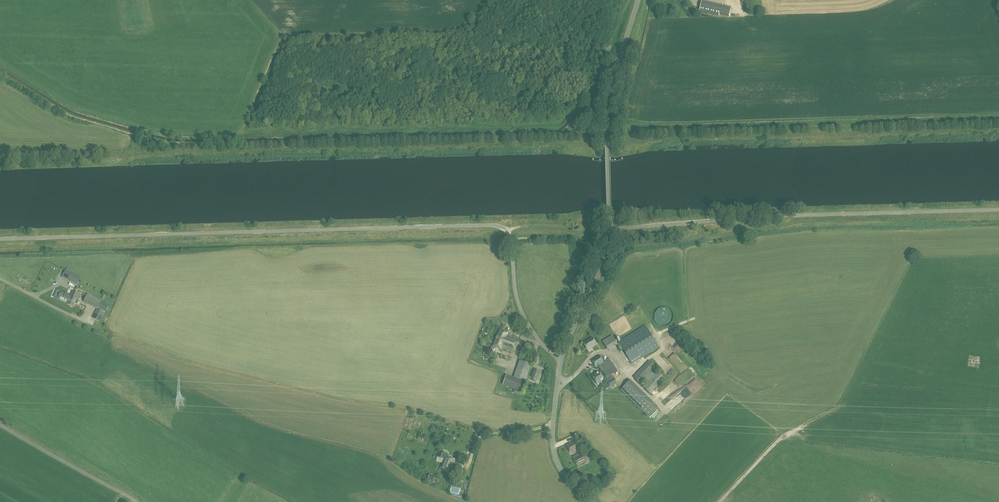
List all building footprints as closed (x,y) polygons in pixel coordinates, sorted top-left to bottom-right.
[(731,5),(701,2),(700,11),(720,13),(730,14),(731,5)] [(77,285),(81,278),(67,270),(63,278),(77,285)] [(67,304),(73,307),(75,303),(77,304),(79,301),(77,300),(77,299),(78,300),(81,295),(74,291),(72,295),(67,304)] [(58,299),(67,304),(72,295),(66,292),(65,294),(61,292),(58,299)] [(98,307),(106,311),(109,305),(101,301),(88,294),(83,302),(97,310),(98,307)] [(98,310),(94,319),(100,322),(104,313),(98,310)] [(662,326),(664,327),(666,326),(669,325),(670,324),(671,322),(672,320),(672,318),(671,316),(670,314),(669,312),(666,311),(664,310),(662,311),(660,311),(658,313),(657,315),(656,316),(656,317),(655,319),(656,320),(656,322),(658,324),(660,326),(662,326)] [(623,349),(632,364),(658,347),(645,326),(619,342),(617,343),(612,336),(603,342),(607,349),(616,344),(620,351),(623,349)] [(502,348),(513,353),(519,340),(507,335),(508,333),(500,330),(493,347),(501,350),(502,348)] [(583,344),(587,350),(591,348),(597,345),(592,338),(583,344)] [(694,364),(698,360),(687,351),(684,354),(694,364)] [(680,367),(682,370),(688,364),(677,354),(674,357),(682,365),(680,367)] [(605,379),(610,388),(617,383),(612,375),(617,372),(609,359),(604,362),(599,355),(591,360),(596,367),(598,366),(601,370),(599,372),(599,371),(591,376),(597,385),(597,384),(598,385),(602,383),(601,382),(605,379)] [(514,377),(525,381),(531,365),(520,360),(514,377)] [(643,386),(650,393),(665,378),(658,371),(655,374),(651,371),(655,367),(649,361),(633,377),(639,383),(646,376),(646,377),(642,381),(645,384),(643,386)] [(699,363),(696,366),(704,374),(707,370),(699,363)] [(538,367),(533,365),(529,378),(533,380),(538,367)] [(533,382),(538,383),(542,371),(537,370),(533,382)] [(502,385),(521,392),(525,382),(506,376),(502,385)] [(658,407),(630,380),(620,390),(648,417),(658,407)] [(670,411),(697,390),(692,383),(665,404),(670,411)] [(566,445),(571,454),(580,449),(575,440),(566,445)] [(440,451),(437,458),(443,460),(439,470),(442,471),(450,474),(456,460),(447,457),(445,456),(446,453),(440,451)] [(573,458),(577,466),(586,462),(582,453),(578,455),(578,454),(573,457),(573,458)] [(604,457),(609,463),(614,459),(609,454),(604,457)] [(427,481),(436,484),(439,477),(430,474),(427,481)] [(461,488),(452,485),(450,492),(459,495),(461,488)]
